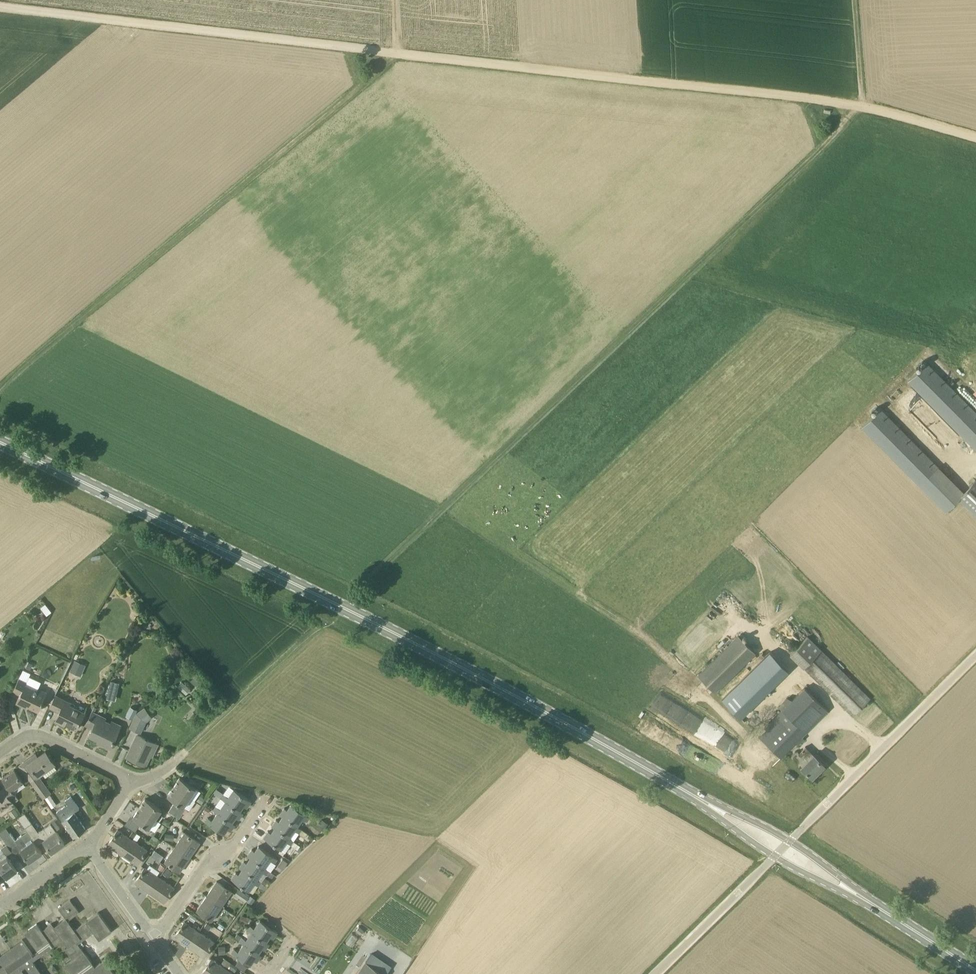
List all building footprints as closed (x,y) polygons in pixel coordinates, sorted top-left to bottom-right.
[(908,381),(975,449),(975,412),(926,362),(908,381)] [(879,410),(861,427),(919,485),(937,466),(879,410)] [(963,492),(960,495),(961,496),(959,498),(975,514),(975,480),(963,492)] [(755,651),(739,636),(700,676),(715,690),(755,651)] [(808,637),(791,654),(853,716),(870,699),(808,637)] [(86,664),(75,660),(70,671),(81,676),(86,664)] [(801,680),(782,662),(773,672),(792,690),(801,680)] [(40,680),(24,671),(21,676),(37,685),(40,680)] [(18,678),(13,690),(20,694),(16,703),(27,708),(27,706),(38,711),(43,701),(42,700),(46,692),(18,678)] [(119,682),(111,680),(106,698),(115,701),(119,682)] [(804,687),(781,710),(789,718),(765,742),(781,757),(828,710),(804,687)] [(84,712),(65,703),(66,700),(55,695),(49,707),(59,712),(56,719),(61,721),(60,724),(64,725),(65,723),(77,729),(84,712)] [(131,706),(126,715),(133,719),(137,709),(131,706)] [(119,728),(98,717),(99,715),(92,711),(85,724),(93,728),(89,735),(102,741),(101,744),(110,748),(119,728)] [(688,729),(701,735),(708,720),(696,714),(688,729)] [(146,721),(136,715),(130,727),(140,732),(146,721)] [(157,745),(137,736),(128,756),(145,765),(150,755),(152,755),(157,745)] [(806,746),(799,753),(798,751),(792,756),(812,777),(824,765),(806,746)] [(38,775),(42,772),(45,777),(57,768),(54,763),(45,751),(34,759),(32,757),(20,765),(44,798),(51,793),(38,775)] [(4,791),(10,798),(13,802),(18,799),(11,790),(23,781),(14,769),(3,777),(8,784),(3,788),(4,791)] [(202,784),(191,777),(188,782),(180,777),(174,786),(190,797),(196,788),(198,789),(202,784)] [(186,808),(184,806),(190,797),(174,786),(167,795),(175,801),(172,806),(183,813),(183,812),(186,808)] [(217,789),(214,793),(220,797),(223,793),(217,788),(217,789)] [(234,788),(228,797),(224,794),(222,798),(225,801),(226,800),(243,813),(244,812),(241,810),(244,806),(246,808),(251,801),(234,788)] [(4,791),(0,794),(0,811),(13,802),(10,798),(4,791)] [(197,800),(202,804),(205,799),(200,795),(197,800)] [(45,801),(53,805),(56,800),(48,796),(45,801)] [(78,806),(71,796),(65,800),(67,804),(56,812),(73,836),(85,828),(73,810),(78,806)] [(159,812),(161,809),(145,798),(139,807),(155,818),(159,812)] [(226,800),(225,801),(220,808),(216,806),(213,810),(217,812),(235,824),(233,822),(236,818),(238,819),(243,813),(226,800)] [(298,826),(303,818),(307,821),(310,817),(291,804),(288,810),(284,808),(280,814),(298,826)] [(183,813),(172,806),(168,811),(179,818),(183,813)] [(13,818),(19,813),(15,807),(9,812),(13,818)] [(139,807),(133,817),(141,822),(137,827),(148,834),(151,829),(149,827),(155,818),(139,807)] [(17,817),(27,831),(32,837),(39,832),(44,839),(43,839),(52,851),(65,842),(59,834),(56,830),(55,830),(51,823),(50,823),(44,827),(38,831),(24,812),(17,817)] [(217,812),(212,820),(208,817),(205,821),(224,834),(228,829),(231,831),(235,824),(217,812)] [(298,826),(280,814),(280,815),(282,816),(279,821),(276,820),(272,826),(275,828),(294,841),(294,840),(290,837),(295,830),(299,833),(302,829),(298,826)] [(328,823),(322,819),(317,826),(323,831),(328,823)] [(55,820),(51,823),(55,830),(56,830),(59,834),(62,831),(55,820)] [(275,828),(272,833),(269,831),(264,838),(281,849),(287,841),(291,844),(294,841),(275,828)] [(132,839),(118,829),(107,844),(122,854),(132,839)] [(6,843),(10,848),(17,843),(20,848),(29,861),(42,851),(35,842),(32,837),(27,831),(21,835),(15,839),(10,832),(3,838),(6,843)] [(200,842),(185,832),(175,847),(190,857),(200,842)] [(132,839),(122,854),(137,864),(147,849),(132,839)] [(294,841),(291,844),(297,849),(300,845),(294,841)] [(15,855),(10,848),(6,843),(0,848),(0,869),(1,869),(7,877),(17,869),(11,860),(16,856),(15,855)] [(270,860),(275,863),(275,862),(277,859),(278,859),(259,845),(255,851),(252,849),(247,856),(250,858),(250,857),(265,867),(269,870),(270,870),(265,867),(270,860)] [(175,847),(165,861),(180,871),(190,857),(175,847)] [(151,855),(157,859),(160,854),(155,850),(151,855)] [(257,879),(263,871),(267,874),(269,870),(265,867),(250,857),(250,858),(247,862),(244,860),(239,868),(242,870),(242,869),(257,879),(261,882),(262,882),(257,879)] [(282,858),(278,865),(283,869),(288,862),(282,858)] [(159,877),(144,867),(134,882),(149,892),(159,877)] [(167,868),(163,874),(169,877),(173,872),(167,868)] [(242,869),(242,870),(239,874),(236,872),(231,879),(249,891),(254,883),(259,886),(261,882),(257,879),(242,869)] [(159,877),(149,892),(164,902),(174,887),(159,877)] [(232,891),(217,881),(207,896),(222,906),(232,891)] [(238,889),(235,894),(245,902),(249,896),(238,889)] [(247,900),(252,904),(255,898),(251,895),(247,900)] [(222,906),(207,896),(197,910),(212,920),(219,909),(224,913),(226,909),(221,906),(222,906)] [(104,959),(95,966),(83,950),(81,947),(78,943),(81,941),(94,932),(99,939),(112,930),(98,912),(86,921),(75,929),(68,920),(79,912),(70,899),(58,908),(65,918),(54,926),(52,923),(42,930),(37,923),(24,932),(37,950),(33,954),(22,939),(0,955),(0,973),(43,973),(33,960),(53,946),(63,939),(68,946),(65,948),(71,958),(65,963),(72,973),(115,973),(104,959)] [(242,915),(239,921),(247,925),(250,918),(242,915)] [(266,942),(266,941),(270,936),(273,938),(277,932),(260,920),(255,928),(250,925),(248,929),(252,932),(266,942)] [(196,930),(184,921),(174,936),(189,946),(199,931),(196,930)] [(199,931),(189,946),(204,956),(214,941),(199,931)] [(244,944),(261,956),(262,955),(258,953),(262,948),(265,950),(269,943),(266,941),(266,942),(252,932),(247,940),(242,937),(240,941),(244,944)] [(244,944),(239,951),(234,948),(232,952),(250,965),(254,960),(257,962),(261,956),(244,944)] [(394,964),(372,950),(358,973),(388,973),(394,964)] [(230,962),(225,958),(221,963),(227,967),(230,962)] [(211,959),(201,973),(202,973),(222,973),(226,969),(211,959)] [(238,967),(231,962),(228,967),(235,972),(238,967)]
